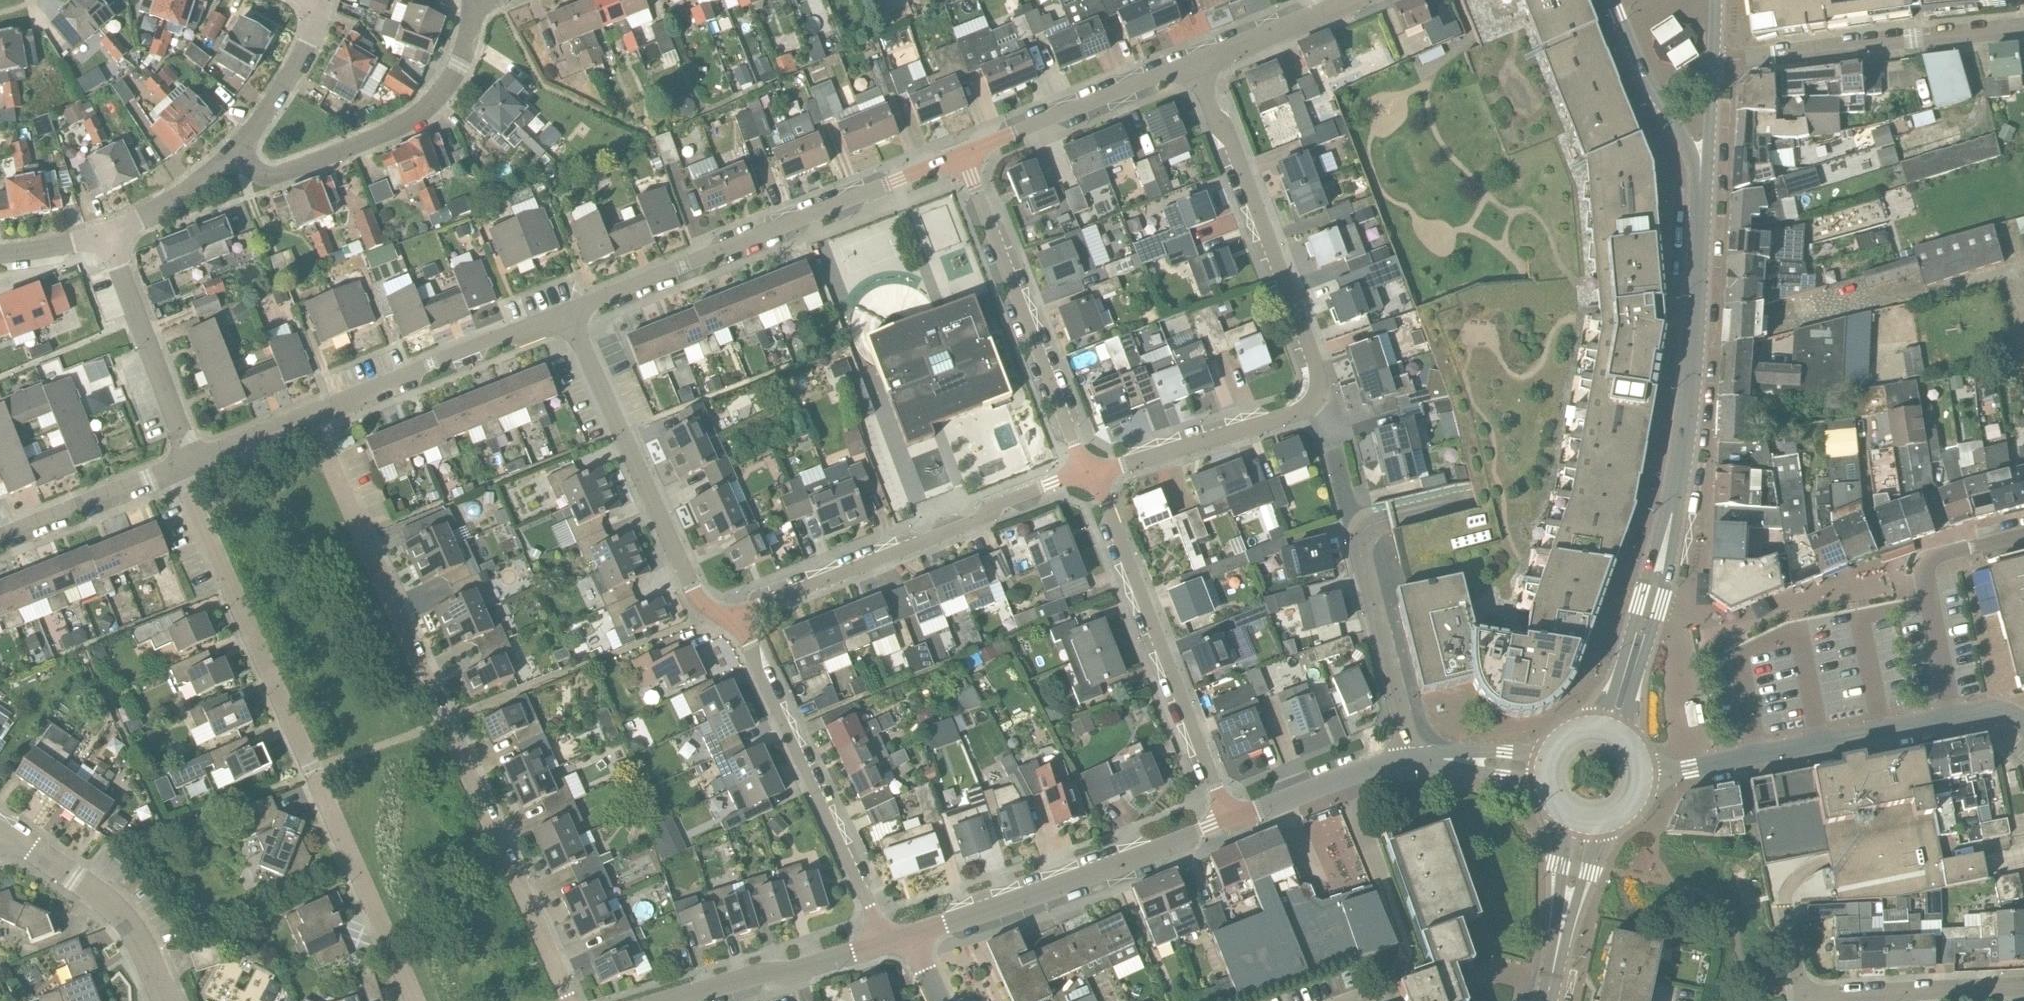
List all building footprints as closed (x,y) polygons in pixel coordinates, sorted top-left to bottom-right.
[(110,35),(105,28),(116,18),(108,9),(115,2),(114,0),(75,0),(74,1),(101,31),(107,38),(110,35)] [(176,0),(144,0),(140,12),(150,15),(149,18),(160,22),(154,41),(168,46),(172,34),(166,32),(176,0)] [(172,34),(172,33),(178,35),(180,28),(187,31),(187,29),(197,32),(200,23),(207,0),(176,0),(166,32),(172,34)] [(369,8),(368,9),(383,15),(390,0),(372,0),(369,8)] [(439,38),(445,20),(444,19),(448,9),(424,0),(414,0),(412,6),(409,5),(402,24),(439,38)] [(605,29),(592,0),(591,0),(570,9),(595,74),(597,76),(606,73),(603,64),(600,58),(596,48),(599,47),(593,34),(605,29)] [(630,30),(618,0),(592,0),(605,29),(616,25),(628,54),(637,50),(631,34),(630,30)] [(630,30),(653,21),(644,0),(618,0),(630,30)] [(753,7),(750,0),(737,0),(741,8),(753,7)] [(753,7),(754,9),(762,6),(760,0),(750,0),(753,7)] [(1100,0),(1078,0),(1079,3),(1064,9),(1067,18),(1066,19),(1082,60),(1107,50),(1098,24),(1108,20),(1100,0)] [(1142,0),(1100,0),(1108,20),(1118,16),(1129,42),(1155,31),(1142,0)] [(1155,31),(1181,21),(1173,0),(1142,0),(1155,31)] [(1226,0),(1197,0),(1202,12),(1215,7),(1216,10),(1226,6),(1225,3),(1227,2),(1226,0)] [(1423,26),(1431,22),(1421,0),(1411,0),(1393,7),(1403,34),(1423,26)] [(1586,0),(1463,0),(1481,46),(1465,52),(1507,157),(1551,139),(1569,185),(1577,278),(1531,282),(1533,306),(1548,309),(1663,297),(1652,167),(1586,0)] [(1755,40),(1913,18),(1912,10),(1923,9),(1923,0),(1750,0),(1755,40)] [(1923,9),(1924,12),(1978,8),(1978,4),(1995,2),(1994,0),(1923,0),(1923,9)] [(85,45),(101,31),(74,1),(60,13),(62,16),(54,23),(69,42),(76,49),(83,42),(85,45)] [(1025,15),(1036,10),(1032,2),(1021,7),(1025,15)] [(699,7),(705,23),(715,19),(709,3),(699,7)] [(696,26),(705,23),(699,7),(691,10),(696,26)] [(1025,16),(1025,15),(1021,7),(1013,11),(1017,20),(1025,16)] [(588,77),(595,74),(570,9),(547,18),(558,47),(569,43),(575,58),(579,57),(584,72),(586,71),(588,77)] [(1082,60),(1066,19),(1053,24),(1049,14),(1040,18),(1037,10),(1036,10),(1025,15),(1025,16),(1034,38),(1045,33),(1060,69),(1082,60)] [(210,21),(221,28),(226,19),(214,13),(210,21)] [(231,34),(264,55),(272,39),(271,39),(277,28),(255,15),(249,26),(240,19),(231,34)] [(1023,42),(1034,38),(1025,16),(1017,20),(1012,22),(1019,40),(998,48),(1014,88),(1036,79),(1025,51),(1026,50),(1023,42)] [(1678,20),(1657,34),(1654,47),(1662,60),(1675,62),(1697,48),(1700,34),(1692,22),(1678,20)] [(214,41),(221,28),(210,21),(203,35),(214,41)] [(663,56),(675,51),(663,22),(651,27),(663,56)] [(1461,35),(1456,22),(1442,28),(1427,34),(1432,47),(1461,35)] [(433,56),(439,38),(402,24),(395,44),(405,48),(402,57),(427,66),(431,55),(433,56)] [(1014,88),(998,48),(998,47),(991,30),(980,34),(956,43),(969,74),(981,70),(991,96),(1014,88)] [(0,35),(8,74),(26,71),(22,45),(33,43),(31,32),(20,33),(20,32),(0,35)] [(124,56),(129,52),(127,51),(112,33),(110,35),(107,38),(124,56)] [(335,59),(367,77),(376,61),(368,56),(374,46),(351,33),(345,43),(335,59)] [(255,72),(264,55),(231,34),(220,53),(222,54),(216,64),(226,70),(223,75),(232,79),(235,74),(247,81),(253,71),(255,72)] [(1344,74),(1328,34),(1299,46),(1310,72),(1323,67),(1328,80),(1344,74)] [(2,86),(10,85),(8,74),(0,35),(0,87),(2,86)] [(826,58),(817,36),(805,41),(814,63),(826,58)] [(102,41),(100,43),(117,62),(124,56),(107,38),(102,41)] [(164,59),(168,46),(154,41),(149,54),(164,59)] [(203,70),(211,59),(191,43),(184,56),(203,70)] [(957,80),(969,74),(956,43),(932,54),(940,73),(927,78),(929,81),(943,118),(967,108),(957,80)] [(1988,98),(2003,96),(2012,96),(2010,78),(2023,77),(2021,46),(1992,48),(1995,77),(1985,78),(1988,98)] [(1938,107),(1973,97),(1960,53),(1925,57),(1938,107)] [(797,71),(791,54),(775,59),(780,77),(797,71)] [(1390,68),(1385,57),(1374,62),(1378,73),(1390,68)] [(358,93),(367,77),(335,59),(326,75),(321,85),(344,98),(350,88),(358,93)] [(897,92),(889,73),(883,59),(869,65),(871,68),(878,87),(856,96),(860,104),(873,145),(898,135),(886,104),(885,105),(882,98),(896,92),(897,92)] [(1841,96),(1842,112),(1866,112),(1867,95),(1883,93),(1881,61),(1843,66),(1845,96),(1841,96)] [(1313,127),(1304,102),(1300,91),(1287,96),(1275,64),(1246,77),(1252,90),(1251,90),(1261,115),(1288,104),(1302,139),(1314,134),(1311,127),(1313,127)] [(733,71),(740,88),(753,82),(746,65),(733,71)] [(158,75),(164,83),(168,87),(178,78),(167,66),(158,75)] [(1808,97),(1841,96),(1845,96),(1843,66),(1782,74),(1784,88),(1785,98),(1808,97)] [(409,102),(419,87),(396,67),(384,86),(409,102)] [(769,69),(760,73),(759,73),(764,85),(779,78),(774,67),(769,69)] [(929,81),(927,78),(926,78),(927,81),(915,86),(907,67),(889,73),(897,92),(899,96),(907,92),(909,98),(909,99),(920,127),(943,118),(929,81)] [(142,75),(136,68),(130,73),(137,80),(142,75)] [(150,79),(168,98),(173,93),(156,74),(150,79)] [(1785,98),(1784,88),(1778,88),(1778,74),(1753,77),(1743,88),(1741,110),(1759,109),(1758,137),(1794,138),(1798,138),(1843,131),(1841,112),(1842,112),(1841,96),(1808,97),(1785,98)] [(516,123),(522,129),(527,124),(535,115),(521,102),(528,94),(508,76),(500,84),(499,83),(487,96),(516,123)] [(1300,91),(1304,102),(1318,97),(1310,76),(1296,81),(1300,91)] [(162,103),(168,98),(150,79),(144,84),(162,103)] [(873,145),(860,104),(843,111),(830,79),(821,83),(822,85),(810,89),(815,99),(823,122),(834,117),(850,155),(873,145)] [(125,105),(135,98),(123,80),(113,87),(125,105)] [(2,86),(4,98),(20,95),(18,85),(18,83),(10,85),(2,86)] [(173,103),(200,133),(214,120),(222,113),(204,93),(197,99),(188,90),(173,103)] [(15,109),(22,107),(20,95),(4,98),(6,109),(7,110),(15,109)] [(494,130),(502,138),(516,123),(487,96),(473,111),(474,112),(467,120),(487,138),(494,130)] [(812,127),(823,122),(815,99),(803,104),(812,127)] [(89,118),(84,106),(81,100),(62,108),(69,126),(89,118)] [(1337,110),(1334,101),(1325,104),(1328,113),(1337,110)] [(186,146),(200,133),(173,103),(158,117),(160,120),(153,127),(176,153),(185,145),(186,146)] [(1173,193),(1172,191),(1169,182),(1161,162),(1188,151),(1171,108),(1146,118),(1160,155),(1147,160),(1156,182),(1161,195),(1162,197),(1173,193)] [(0,110),(2,123),(17,124),(15,109),(7,110),(6,109),(0,110)] [(1795,150),(1794,138),(1758,137),(1759,109),(1741,110),(1740,134),(1739,149),(1750,150),(1750,164),(1773,165),(1770,153),(1795,150)] [(760,138),(753,114),(751,115),(750,111),(735,117),(744,143),(760,138)] [(753,114),(760,138),(771,134),(762,111),(753,114)] [(42,127),(52,124),(49,115),(39,119),(42,127)] [(90,121),(102,144),(109,140),(97,117),(90,121)] [(787,123),(807,173),(829,164),(817,134),(804,139),(801,131),(804,127),(802,120),(798,118),(787,123)] [(1289,192),(1317,180),(1325,177),(1314,147),(1347,135),(1341,118),(1332,120),(1333,121),(1314,128),(1313,127),(1311,127),(1314,134),(1302,139),(1299,140),(1305,156),(1279,165),(1289,192)] [(95,147),(102,144),(90,121),(83,124),(95,147)] [(785,182),(807,173),(787,123),(776,127),(784,147),(773,152),(785,182)] [(2006,123),(2000,137),(2008,141),(2015,128),(2006,123)] [(527,124),(522,129),(517,134),(527,143),(536,133),(527,124)] [(539,136),(536,133),(527,143),(542,158),(546,154),(562,137),(550,125),(539,136)] [(1889,126),(1872,131),(1877,148),(1894,143),(1889,126)] [(1093,139),(1105,170),(1132,159),(1120,128),(1093,139)] [(1852,130),(1842,133),(1844,140),(1853,137),(1852,130)] [(664,166),(665,166),(680,161),(670,133),(654,138),(664,166)] [(1977,139),(1983,162),(2003,156),(1996,133),(1977,139)] [(410,143),(424,180),(442,174),(438,163),(447,160),(438,135),(428,139),(427,137),(410,143)] [(1111,185),(1105,170),(1093,139),(1064,150),(1077,182),(1078,182),(1080,186),(1065,192),(1074,215),(1088,209),(1083,196),(1111,185)] [(1964,167),(1983,162),(1977,139),(1958,145),(1964,167)] [(27,142),(12,144),(11,145),(13,155),(13,157),(29,154),(27,142)] [(106,151),(123,187),(140,179),(139,177),(149,172),(137,148),(128,153),(123,143),(106,151)] [(395,191),(424,180),(410,143),(408,144),(409,145),(392,151),(392,152),(382,156),(395,191)] [(1945,173),(1964,167),(1958,145),(1939,150),(1945,173)] [(1821,147),(1806,151),(1809,162),(1823,158),(1821,147)] [(1895,147),(1877,152),(1882,168),(1900,163),(1895,147)] [(461,174),(472,170),(463,149),(452,154),(461,174)] [(1739,149),(1736,190),(1736,195),(1766,190),(1767,195),(1789,191),(1791,198),(1803,195),(1797,174),(1785,177),(1776,179),(1773,165),(1750,164),(1750,150),(1739,149)] [(1927,179),(1945,173),(1939,150),(1920,156),(1927,179)] [(105,196),(123,187),(106,151),(87,160),(92,170),(83,175),(95,198),(104,194),(105,196)] [(32,216),(23,167),(32,166),(29,154),(13,157),(15,169),(17,169),(19,177),(0,180),(0,214),(1,220),(13,218),(13,219),(32,216)] [(1336,154),(1323,159),(1330,176),(1342,171),(1336,154)] [(1837,162),(1839,171),(1824,175),(1825,180),(1864,169),(1860,155),(1837,162)] [(1907,185),(1926,179),(1920,156),(1901,162),(1907,185)] [(659,159),(653,161),(656,170),(662,168),(659,159)] [(697,179),(721,171),(717,159),(693,167),(697,179)] [(1150,185),(1156,182),(1147,160),(1134,165),(1142,187),(1150,185)] [(1047,193),(1035,162),(1007,173),(1019,204),(1027,200),(1032,214),(1060,204),(1054,190),(1047,193)] [(719,173),(730,203),(754,194),(743,163),(719,173)] [(40,175),(38,165),(32,166),(23,167),(32,216),(51,212),(50,210),(61,208),(56,183),(47,185),(45,174),(40,175)] [(609,179),(606,171),(595,176),(598,183),(609,179)] [(730,203),(719,173),(694,182),(705,212),(730,203)] [(73,186),(68,174),(60,176),(62,188),(73,186)] [(588,186),(582,174),(570,179),(575,191),(588,186)] [(301,187),(316,225),(335,218),(330,206),(339,202),(330,177),(320,181),(319,180),(301,187)] [(1169,182),(1172,191),(1179,188),(1176,179),(1169,182)] [(1317,180),(1289,192),(1299,218),(1327,208),(1317,180)] [(373,190),(381,208),(399,201),(391,182),(373,190)] [(1155,198),(1161,195),(1156,182),(1150,185),(1155,198)] [(543,183),(534,186),(535,190),(539,189),(540,191),(545,189),(543,183)] [(297,232),(316,225),(301,187),(285,193),(286,194),(273,199),(283,224),(292,220),(297,232)] [(424,204),(438,198),(434,187),(419,192),(424,204)] [(640,217),(651,245),(656,243),(654,239),(680,228),(664,188),(637,198),(644,215),(640,217)] [(1736,195),(1735,228),(1753,225),(1786,220),(1782,200),(1791,198),(1789,191),(1767,195),(1766,190),(1736,195)] [(1186,231),(1214,220),(1205,195),(1176,206),(1164,211),(1171,230),(1133,244),(1141,265),(1166,255),(1162,244),(1187,235),(1186,231)] [(472,210),(466,196),(447,203),(453,218),(472,210)] [(424,204),(429,217),(439,213),(443,212),(438,198),(424,204)] [(1349,205),(1352,212),(1368,207),(1365,199),(1349,205)] [(1350,215),(1353,214),(1352,212),(1349,205),(1348,202),(1327,210),(1331,222),(1336,220),(1350,215)] [(1355,213),(1359,225),(1374,219),(1370,207),(1355,213)] [(517,219),(533,260),(559,249),(543,209),(517,219)] [(368,251),(385,245),(371,210),(355,216),(368,251)] [(1846,214),(1848,231),(1866,229),(1864,212),(1846,214)] [(443,223),(439,213),(429,217),(432,227),(443,223)] [(621,257),(610,229),(605,230),(599,213),(571,224),(588,265),(614,255),(615,259),(621,257)] [(1068,213),(1058,218),(1063,228),(1073,223),(1068,213)] [(1353,224),(1350,216),(1350,215),(1336,220),(1340,231),(1308,242),(1318,269),(1344,259),(1349,273),(1372,265),(1368,254),(1365,255),(1353,224)] [(621,257),(651,245),(640,217),(610,229),(621,257)] [(1841,217),(1822,222),(1826,240),(1845,236),(1841,217)] [(192,230),(204,263),(230,253),(226,242),(233,240),(224,218),(192,230)] [(1142,230),(1138,218),(1126,223),(1131,234),(1142,230)] [(506,270),(533,260),(517,219),(490,230),(506,270)] [(472,237),(468,224),(456,229),(460,241),(472,237)] [(1731,263),(1768,262),(1772,262),(1773,254),(1804,256),(1806,227),(1772,231),(1773,236),(1753,235),(1753,225),(1735,228),(1734,236),(1733,236),(1731,263)] [(1925,288),(2005,263),(1994,227),(1914,250),(1901,254),(1904,263),(1864,275),(1869,290),(1921,274),(1925,288)] [(180,273),(204,263),(192,230),(160,242),(168,264),(176,261),(180,273)] [(315,247),(330,241),(326,230),(311,236),(315,247)] [(1890,242),(1887,232),(1876,235),(1878,245),(1890,242)] [(1166,255),(1193,245),(1190,234),(1187,235),(1162,244),(1166,255)] [(320,260),(329,256),(335,254),(330,241),(315,247),(320,260)] [(335,254),(329,256),(333,266),(365,254),(360,241),(342,248),(343,251),(335,254)] [(1193,245),(1166,255),(1171,268),(1188,262),(1193,278),(1203,275),(1208,287),(1236,277),(1227,252),(1199,262),(1193,245)] [(1077,261),(1072,246),(1040,258),(1051,288),(1083,275),(1083,274),(1089,272),(1083,258),(1077,261)] [(1371,253),(1375,263),(1391,257),(1387,247),(1371,253)] [(379,249),(366,254),(371,269),(385,264),(379,249)] [(278,278),(290,274),(282,253),(270,257),(278,278)] [(1108,278),(1116,275),(1134,268),(1129,255),(1103,265),(1108,278)] [(1340,325),(1367,315),(1383,309),(1375,289),(1403,279),(1394,256),(1391,257),(1375,263),(1372,265),(1349,273),(1350,274),(1334,279),(1340,295),(1330,299),(1340,325)] [(456,290),(467,318),(472,316),(470,311),(496,301),(480,261),(453,271),(460,288),(456,290)] [(1804,276),(1809,277),(1807,264),(1793,264),(1782,263),(1781,275),(1767,274),(1768,262),(1731,263),(1730,285),(1768,285),(1768,283),(1804,283),(1804,276)] [(783,272),(800,316),(809,312),(804,299),(818,293),(807,263),(783,272)] [(439,274),(435,264),(422,270),(426,280),(439,274)] [(1156,269),(1148,272),(1151,279),(1158,276),(1156,269)] [(793,319),(800,316),(783,272),(761,281),(773,311),(787,305),(793,319)] [(1089,285),(1094,298),(1121,288),(1116,275),(1108,278),(1089,285)] [(1817,277),(1809,277),(1804,276),(1804,283),(1768,283),(1768,285),(1730,285),(1728,309),(1748,309),(1764,305),(1764,306),(1781,302),(1816,290),(1817,277)] [(221,277),(211,280),(216,296),(226,292),(221,277)] [(222,310),(216,296),(211,280),(202,284),(207,296),(192,302),(198,319),(222,310)] [(153,287),(158,305),(178,299),(173,281),(153,287)] [(759,316),(773,311),(761,281),(739,290),(756,334),(760,343),(762,350),(771,346),(765,330),(759,316)] [(333,292),(349,333),(376,322),(359,282),(333,292)] [(1531,282),(1477,286),(1416,309),(1451,402),(1478,510),(1392,531),(1407,590),(1405,591),(1398,604),(1421,695),(1472,682),(1472,684),(1476,693),(1478,696),(1483,703),(1485,705),(1492,710),(1495,712),(1494,713),(1497,714),(1502,716),(1507,718),(1512,719),(1517,719),(1521,720),(1526,719),(1530,718),(1535,717),(1540,715),(1544,714),(1548,711),(1552,708),(1556,705),(1559,702),(1562,699),(1565,695),(1568,691),(1571,687),(1575,679),(1635,509),(1667,328),(1665,328),(1662,301),(1664,301),(1663,297),(1548,309),(1533,306),(1531,282)] [(289,300),(282,285),(271,290),(278,305),(289,300)] [(40,289),(20,297),(32,330),(53,322),(51,317),(70,310),(61,286),(42,293),(40,289)] [(437,330),(426,302),(422,304),(415,287),(388,297),(404,338),(430,328),(432,332),(437,330)] [(437,330),(467,318),(456,290),(426,302),(437,330)] [(749,336),(756,334),(739,290),(716,299),(728,329),(743,323),(748,337),(749,336)] [(322,343),(349,333),(333,292),(306,303),(322,343)] [(0,309),(0,336),(10,333),(12,338),(32,330),(20,297),(0,304),(0,306),(0,307),(1,309),(0,309)] [(1012,397),(973,297),(866,340),(907,448),(936,437),(932,428),(1012,397)] [(1071,340),(1103,327),(1092,298),(1064,309),(1070,324),(1066,325),(1071,340)] [(714,334),(728,329),(716,299),(694,307),(713,354),(721,351),(714,334)] [(1207,328),(1218,356),(1235,349),(1245,375),(1269,366),(1254,325),(1223,337),(1210,304),(1199,308),(1207,328)] [(1764,306),(1764,305),(1748,309),(1728,309),(1726,351),(1756,343),(1758,343),(1758,340),(1762,339),(1764,306)] [(704,358),(713,354),(694,307),(694,308),(695,311),(673,319),(685,349),(699,344),(704,358)] [(1201,362),(1218,356),(1207,328),(1199,308),(1189,312),(1201,343),(1185,349),(1172,355),(1173,358),(1177,369),(1188,397),(1211,387),(1201,362)] [(1869,389),(1873,313),(1847,319),(1843,388),(1869,389)] [(671,355),(685,349),(673,319),(651,328),(668,372),(676,369),(671,355)] [(1377,337),(1388,333),(1397,330),(1393,319),(1371,326),(1374,338),(1377,337)] [(1775,405),(1843,394),(1843,388),(1847,319),(1795,333),(1793,368),(1754,366),(1756,343),(1726,351),(1722,403),(1762,402),(1760,399),(1771,395),(1775,405)] [(204,371),(231,360),(215,320),(188,331),(204,371)] [(660,375),(668,372),(651,328),(627,338),(639,368),(654,362),(660,375)] [(1426,342),(1421,330),(1410,334),(1415,346),(1426,342)] [(1177,369),(1173,358),(1145,369),(1131,333),(1119,338),(1145,409),(1162,403),(1163,406),(1188,397),(1177,369)] [(272,363),(283,391),(288,389),(287,385),(313,374),(297,334),(269,345),(270,347),(273,354),(276,362),(272,363)] [(753,346),(760,343),(756,334),(749,336),(753,346)] [(800,336),(790,341),(796,356),(806,351),(800,336)] [(1118,375),(1089,386),(1095,402),(1105,428),(1130,419),(1129,416),(1145,409),(1119,338),(1105,343),(1118,375)] [(830,339),(820,343),(824,355),(835,351),(830,339)] [(1358,376),(1386,366),(1378,342),(1350,350),(1358,376)] [(49,344),(39,348),(42,356),(52,352),(49,344)] [(263,350),(266,357),(273,354),(270,347),(263,350)] [(39,348),(30,352),(33,360),(42,356),(39,348)] [(1908,379),(1924,376),(1920,349),(1904,351),(1908,379)] [(103,358),(83,366),(88,380),(109,372),(103,358)] [(852,375),(844,358),(826,366),(834,383),(852,375)] [(253,403),(242,375),(238,377),(231,360),(204,371),(220,411),(246,401),(248,405),(253,403)] [(253,403),(283,391),(272,363),(242,375),(253,403)] [(523,376),(540,420),(549,416),(543,402),(558,396),(546,366),(523,376)] [(1398,410),(1421,404),(1434,400),(1430,386),(1417,391),(1418,393),(1416,393),(1413,383),(1411,384),(1408,375),(1406,375),(1406,374),(1391,379),(1386,366),(1358,376),(1367,403),(1393,395),(1398,410)] [(2009,367),(1995,368),(1997,382),(2011,380),(2009,367)] [(781,374),(769,379),(774,393),(786,389),(781,374)] [(532,423),(540,420),(523,376),(500,384),(512,415),(527,409),(532,423)] [(723,388),(719,376),(706,382),(710,393),(723,388)] [(1962,376),(1950,378),(1952,391),(1964,389),(1962,376)] [(58,430),(87,418),(71,378),(45,388),(44,384),(38,386),(50,414),(52,414),(58,430)] [(875,413),(862,379),(861,380),(845,386),(858,419),(859,419),(875,413)] [(1928,448),(1925,433),(1917,383),(1886,388),(1889,414),(1903,503),(1901,504),(1913,542),(1936,534),(1923,496),(1924,496),(1923,488),(1933,486),(1931,465),(1928,448)] [(499,420),(512,415),(500,384),(478,393),(496,437),(504,434),(499,420)] [(1437,398),(1447,394),(1443,384),(1437,386),(1434,391),(1437,398)] [(20,427),(50,414),(38,386),(8,398),(20,427)] [(694,398),(689,387),(679,391),(684,402),(694,398)] [(501,452),(496,437),(478,393),(456,402),(468,432),(482,427),(488,440),(494,455),(501,452)] [(1760,408),(1775,405),(1771,395),(1760,399),(1762,402),(1722,403),(1721,440),(1758,439),(1760,408)] [(1438,414),(1452,410),(1449,397),(1434,401),(1438,414)] [(20,427),(8,398),(3,400),(5,405),(0,407),(0,453),(21,444),(15,429),(20,427)] [(454,438),(468,432),(456,402),(434,411),(452,458),(461,455),(454,438)] [(671,457),(717,436),(702,403),(680,414),(685,425),(661,436),(671,457)] [(1421,404),(1398,410),(1401,422),(1425,416),(1421,404)] [(444,462),(452,458),(434,411),(433,411),(434,414),(413,423),(425,453),(438,448),(444,462)] [(1903,503),(1889,414),(1878,416),(1880,433),(1878,433),(1881,452),(1870,453),(1878,512),(1876,512),(1888,550),(1913,542),(1901,504),(1903,503)] [(552,425),(549,416),(540,420),(543,428),(552,425)] [(62,446),(74,475),(79,473),(77,468),(103,458),(87,418),(58,430),(59,431),(64,445),(62,446)] [(1865,519),(1860,452),(1857,419),(1848,420),(1830,423),(1825,424),(1828,455),(1834,523),(1849,565),(1879,552),(1865,519)] [(410,459),(425,453),(413,423),(390,432),(408,476),(416,473),(410,459)] [(1382,460),(1410,453),(1404,426),(1375,434),(1382,460)] [(59,431),(48,435),(54,449),(64,445),(59,431)] [(1925,433),(1928,448),(1939,447),(1937,431),(1925,433)] [(399,479),(408,476),(390,432),(367,441),(379,471),(394,465),(399,479)] [(854,459),(871,455),(865,432),(848,436),(854,459)] [(1786,443),(1796,442),(1794,433),(1785,434),(1786,443)] [(710,479),(732,469),(717,436),(671,457),(681,479),(704,468),(710,479)] [(1758,439),(1721,440),(1719,469),(1775,472),(1767,437),(1758,439)] [(1283,476),(1307,467),(1297,440),(1273,450),(1283,476)] [(1820,577),(1808,540),(1804,496),(1802,478),(1797,442),(1796,442),(1786,443),(1785,443),(1787,458),(1773,460),(1775,472),(1781,510),(1783,529),(1785,543),(1786,543),(1789,560),(1787,560),(1793,588),(1820,577)] [(32,458),(28,460),(21,444),(0,453),(0,467),(11,495),(37,484),(39,489),(44,487),(32,458)] [(2020,509),(2011,472),(2007,445),(1985,450),(1989,477),(1998,514),(2020,509)] [(44,487),(74,475),(62,446),(32,458),(44,487)] [(544,456),(551,453),(548,446),(541,449),(544,456)] [(2023,508),(2023,448),(2019,449),(2021,459),(2023,469),(2011,472),(2020,509),(2023,508)] [(1974,520),(1998,514),(1989,477),(1985,450),(1974,453),(1977,467),(1962,471),(1965,483),(1974,520)] [(124,455),(127,461),(136,457),(134,452),(124,455)] [(1965,483),(1962,471),(1960,463),(1961,462),(1959,452),(1942,456),(1950,489),(1940,493),(1953,528),(1974,521),(1974,520),(1965,483)] [(1410,453),(1382,460),(1389,487),(1417,480),(1410,453)] [(507,464),(510,473),(526,466),(522,458),(507,464)] [(1279,510),(1267,482),(1250,488),(1240,462),(1216,472),(1231,511),(1260,500),(1265,515),(1279,510)] [(827,480),(846,528),(864,521),(867,520),(864,510),(858,495),(872,489),(862,463),(848,469),(826,477),(827,480)] [(570,506),(612,487),(603,467),(581,477),(575,465),(547,478),(557,499),(565,496),(570,506)] [(1468,478),(1465,465),(1455,467),(1458,480),(1468,478)] [(701,523),(739,505),(730,485),(738,482),(732,469),(710,479),(715,491),(691,502),(701,523)] [(1781,510),(1775,472),(1719,469),(1718,506),(1758,509),(1781,510)] [(1192,480),(1202,507),(1212,503),(1218,516),(1231,511),(1216,472),(1192,480)] [(1423,492),(1447,486),(1444,475),(1421,480),(1423,492)] [(846,528),(827,480),(805,489),(801,478),(789,482),(793,493),(803,517),(815,512),(824,536),(846,528)] [(1267,482),(1279,510),(1283,522),(1293,518),(1278,478),(1267,482)] [(1820,577),(1849,565),(1834,523),(1830,479),(1817,481),(1820,535),(1808,540),(1820,577)] [(462,487),(466,495),(476,492),(473,483),(462,487)] [(456,499),(466,495),(462,487),(452,490),(456,499)] [(577,543),(605,530),(599,518),(621,507),(612,487),(570,506),(575,517),(567,521),(577,543)] [(440,498),(437,491),(428,494),(430,501),(440,498)] [(494,504),(494,493),(484,493),(484,504),(494,504)] [(791,521),(803,517),(793,493),(782,498),(791,521)] [(1196,541),(1185,513),(1169,519),(1159,494),(1135,503),(1145,530),(1159,524),(1165,541),(1181,535),(1193,568),(1204,564),(1195,541),(1196,541)] [(406,512),(401,500),(392,503),(397,516),(406,512)] [(1395,503),(1397,519),(1421,516),(1419,500),(1395,503)] [(739,545),(762,535),(757,523),(747,501),(739,505),(701,523),(710,544),(734,533),(739,545)] [(1753,565),(1755,528),(1783,529),(1781,510),(1758,509),(1718,506),(1717,526),(1715,564),(1753,565)] [(1196,541),(1208,536),(1204,526),(1202,521),(1197,508),(1185,513),(1196,541)] [(414,564),(456,545),(451,534),(459,530),(450,509),(422,521),(427,534),(405,543),(414,564)] [(134,533),(152,577),(160,574),(155,560),(170,554),(158,524),(134,533)] [(1282,536),(1279,527),(1269,531),(1273,540),(1282,536)] [(1047,564),(1075,554),(1066,530),(1053,535),(1050,528),(1024,538),(1036,568),(1047,564)] [(600,572),(642,552),(633,532),(610,542),(605,530),(577,543),(587,565),(595,561),(600,572)] [(144,580),(152,577),(134,533),(112,542),(124,572),(138,567),(144,580)] [(762,535),(739,545),(725,551),(735,573),(772,557),(762,535)] [(1241,536),(1229,541),(1235,556),(1245,552),(1248,551),(1241,536)] [(1247,553),(1249,565),(1251,568),(1265,563),(1263,558),(1285,550),(1292,580),(1301,578),(1333,570),(1325,539),(1294,548),(1293,546),(1289,548),(1285,536),(1259,547),(1247,553)] [(110,578),(124,572),(112,542),(90,551),(89,548),(89,549),(107,595),(115,592),(110,578)] [(451,586),(479,574),(469,552),(461,556),(456,545),(414,564),(423,584),(445,574),(451,586)] [(539,559),(542,552),(533,548),(529,555),(539,559)] [(99,598),(107,595),(89,549),(66,557),(78,587),(92,582),(99,598)] [(1000,583),(1012,579),(1002,551),(990,555),(1000,583)] [(607,608),(634,595),(629,583),(651,573),(642,552),(600,572),(605,583),(597,586),(607,608)] [(1047,564),(1036,568),(1049,603),(1013,617),(1018,629),(1054,616),(1068,610),(1064,601),(1072,598),(1067,585),(1084,578),(1075,554),(1047,564)] [(989,587),(1000,583),(990,555),(978,560),(977,559),(953,568),(965,597),(971,613),(995,603),(989,587)] [(64,593),(78,587),(66,557),(44,566),(61,610),(69,607),(64,593)] [(1994,566),(1994,565),(1991,566),(2023,694),(2023,559),(1994,566)] [(1753,565),(1715,564),(1714,598),(1734,612),(1777,593),(1779,592),(1785,590),(1782,564),(1764,566),(1753,565)] [(53,613),(61,610),(44,566),(22,575),(34,605),(47,599),(53,613)] [(941,607),(965,597),(953,568),(929,577),(941,607)] [(1202,582),(1204,581),(1200,570),(1180,577),(1185,589),(1170,594),(1182,624),(1213,612),(1202,582)] [(443,629),(485,610),(481,599),(489,596),(479,574),(451,586),(457,599),(434,609),(443,629)] [(34,605),(22,575),(0,584),(0,585),(17,628),(25,625),(19,611),(34,605)] [(944,615),(941,607),(929,577),(905,587),(920,625),(944,615)] [(17,628),(0,585),(0,618),(3,617),(8,631),(17,628)] [(1305,602),(1302,588),(1275,595),(1278,610),(1298,605),(1304,632),(1346,622),(1339,595),(1308,602),(1308,601),(1305,602)] [(634,595),(607,608),(617,630),(625,626),(630,637),(672,618),(662,597),(640,608),(634,595)] [(868,635),(872,645),(896,636),(881,595),(856,605),(868,635)] [(848,654),(872,645),(868,635),(856,605),(832,615),(848,654)] [(1237,629),(1270,616),(1266,605),(1233,618),(1237,629)] [(1250,606),(1241,609),(1243,614),(1252,610),(1250,606)] [(480,652),(508,639),(498,617),(490,621),(485,610),(443,629),(452,649),(475,639),(480,652)] [(183,625),(177,611),(131,630),(138,646),(151,640),(156,650),(174,642),(179,653),(215,637),(205,615),(183,625)] [(108,630),(114,617),(105,613),(99,626),(108,630)] [(1063,614),(1051,618),(1054,625),(1065,621),(1063,614)] [(823,663),(848,654),(832,615),(808,624),(823,663)] [(1070,666),(1113,649),(1112,647),(1109,649),(1099,624),(1076,633),(1074,621),(1051,630),(1056,644),(1061,642),(1070,666)] [(799,672),(823,663),(808,624),(784,633),(799,672)] [(84,628),(72,633),(77,644),(89,640),(84,628)] [(974,647),(983,644),(977,630),(969,633),(974,647)] [(1203,676),(1243,661),(1232,632),(1191,648),(1203,676)] [(42,648),(36,634),(25,639),(31,653),(42,648)] [(61,639),(66,650),(76,646),(71,635),(61,639)] [(1318,661),(1352,650),(1348,637),(1314,648),(1318,661)] [(508,639),(480,652),(486,664),(463,674),(473,695),(515,676),(510,665),(518,661),(508,639)] [(1292,640),(1282,643),(1286,656),(1296,654),(1292,640)] [(915,648),(924,670),(934,666),(926,644),(915,648)] [(999,655),(993,644),(977,652),(983,663),(999,655)] [(710,671),(698,645),(669,659),(664,648),(639,660),(650,684),(668,675),(674,688),(710,671)] [(108,659),(103,647),(93,651),(99,664),(108,659)] [(567,648),(553,653),(558,663),(571,657),(567,648)] [(913,675),(924,670),(915,648),(904,652),(913,675)] [(1113,649),(1070,666),(1078,686),(1072,688),(1079,705),(1103,696),(1098,684),(1123,675),(1113,649)] [(214,664),(209,662),(205,652),(170,668),(178,685),(183,683),(187,684),(191,682),(197,696),(234,680),(225,659),(214,664)] [(983,663),(978,652),(963,659),(969,671),(983,663)] [(798,675),(793,662),(784,665),(790,678),(798,675)] [(1255,698),(1269,693),(1259,668),(1246,673),(1255,698)] [(1347,716),(1371,707),(1369,702),(1371,701),(1359,669),(1333,680),(1347,716)] [(859,680),(864,694),(872,691),(866,677),(859,680)] [(709,721),(744,705),(734,683),(718,691),(713,680),(683,694),(693,715),(703,710),(709,721)] [(856,697),(864,694),(859,680),(851,683),(856,697)] [(1321,727),(1310,696),(1311,696),(1307,684),(1278,694),(1282,706),(1283,706),(1293,737),(1321,727)] [(819,713),(840,704),(832,686),(822,690),(825,696),(814,701),(819,713)] [(953,717),(983,705),(973,687),(954,696),(961,709),(950,713),(953,717)] [(233,707),(228,706),(224,695),(189,711),(197,728),(203,726),(207,727),(210,725),(217,739),(253,723),(244,702),(233,707)] [(1252,716),(1261,713),(1257,700),(1224,713),(1219,702),(1213,704),(1233,757),(1247,751),(1249,755),(1262,750),(1261,746),(1263,745),(1252,716)] [(84,719),(92,708),(82,701),(74,712),(84,719)] [(1064,716),(1058,702),(1044,709),(1051,722),(1064,716)] [(713,759),(743,745),(738,734),(754,727),(744,705),(709,721),(714,733),(704,738),(713,759)] [(522,745),(545,734),(535,713),(524,718),(519,706),(484,721),(494,743),(517,733),(522,745)] [(935,719),(929,708),(917,715),(923,726),(935,719)] [(1327,712),(1334,739),(1350,735),(1343,708),(1327,712)] [(601,725),(613,720),(608,709),(596,714),(601,725)] [(838,753),(878,734),(896,726),(889,713),(860,726),(855,715),(827,729),(838,753)] [(1096,729),(1090,714),(1070,723),(1076,737),(1096,729)] [(144,727),(139,717),(126,723),(131,733),(144,727)] [(37,789),(63,750),(72,737),(47,720),(29,745),(35,749),(16,775),(37,789)] [(957,723),(930,732),(937,753),(964,744),(957,723)] [(162,743),(157,729),(146,733),(151,747),(162,743)] [(514,787),(548,772),(560,767),(554,756),(545,734),(522,745),(527,756),(504,766),(514,787)] [(849,776),(889,757),(878,734),(838,753),(849,776)] [(80,743),(72,737),(63,750),(71,756),(80,743)] [(1979,825),(1982,840),(2010,835),(2006,819),(1991,822),(1983,781),(1982,781),(1981,776),(1992,773),(1985,738),(1963,742),(1976,809),(1979,825)] [(253,750),(248,749),(243,739),(209,754),(216,771),(222,769),(226,770),(229,768),(236,783),(272,766),(263,745),(253,750)] [(645,747),(645,746),(645,745),(645,744),(645,743),(644,743),(644,742),(643,741),(642,740),(641,740),(640,739),(639,739),(638,739),(637,739),(636,739),(636,740),(635,740),(634,740),(633,741),(632,742),(632,743),(631,743),(631,744),(631,745),(631,746),(631,747),(631,748),(631,749),(632,750),(632,751),(633,752),(634,752),(634,753),(635,753),(636,753),(637,754),(638,754),(639,754),(640,753),(641,753),(642,753),(642,752),(643,752),(644,751),(644,750),(645,749),(645,748),(645,747)] [(1964,811),(1976,809),(1963,742),(1940,747),(1950,803),(1951,803),(1962,801),(1964,811)] [(1094,770),(1106,799),(1108,798),(1110,802),(1119,799),(1118,794),(1121,793),(1120,791),(1130,787),(1134,797),(1161,786),(1149,757),(1147,758),(1140,743),(1125,750),(1129,763),(1121,767),(1118,762),(1108,765),(1108,764),(1094,770)] [(739,786),(774,770),(764,748),(748,755),(743,745),(713,759),(723,779),(734,775),(739,786)] [(1956,834),(1951,803),(1950,803),(1940,747),(1921,750),(1934,814),(1939,838),(1956,834)] [(56,803),(75,777),(62,768),(71,756),(63,750),(37,789),(56,803)] [(1996,877),(1986,879),(1981,855),(1942,863),(1937,838),(1939,838),(1921,750),(1898,755),(1898,753),(1863,760),(1863,761),(1811,772),(1749,784),(1761,843),(1765,864),(1828,852),(1835,891),(1831,892),(1832,898),(1837,898),(1837,900),(1895,898),(1986,881),(1994,879),(1996,879),(1996,877)] [(1034,800),(1033,798),(1018,769),(1017,769),(1010,755),(1000,761),(1012,784),(983,794),(987,807),(997,804),(1008,841),(1032,833),(1024,806),(1034,800)] [(868,812),(894,800),(888,787),(882,774),(894,768),(889,757),(849,776),(860,800),(862,799),(868,812)] [(632,771),(626,758),(615,764),(620,776),(632,771)] [(96,773),(102,777),(109,765),(102,760),(94,772),(96,773)] [(1018,769),(1033,798),(1047,793),(1058,828),(1084,820),(1073,784),(1068,786),(1061,763),(1040,770),(1037,763),(1018,769)] [(706,764),(698,768),(701,774),(709,770),(706,764)] [(938,777),(934,766),(922,770),(926,782),(938,777)] [(106,777),(112,782),(118,774),(111,769),(106,777)] [(774,770),(739,786),(729,791),(734,803),(738,812),(744,824),(770,811),(765,800),(784,791),(774,770)] [(551,810),(574,800),(564,778),(553,783),(548,772),(514,787),(524,809),(546,799),(551,810)] [(76,817),(103,778),(102,777),(96,773),(87,785),(75,777),(56,803),(76,817)] [(176,797),(166,777),(155,782),(164,803),(176,797)] [(103,778),(76,817),(96,831),(115,804),(102,795),(110,783),(103,778)] [(909,846),(918,873),(943,865),(931,826),(942,822),(938,808),(930,781),(915,789),(927,825),(905,833),(909,846)] [(1737,786),(1705,792),(1713,838),(1736,835),(1746,833),(1737,786)] [(947,833),(955,831),(964,858),(989,850),(980,823),(991,820),(987,807),(983,794),(981,787),(967,792),(970,803),(941,814),(947,833)] [(1665,835),(1713,838),(1705,792),(1682,796),(1665,835)] [(284,824),(272,797),(239,808),(252,835),(256,834),(264,853),(259,867),(273,873),(271,878),(276,880),(280,888),(295,881),(300,883),(310,856),(301,836),(306,823),(297,820),(292,822),(291,821),(284,824)] [(543,853),(578,838),(573,826),(584,821),(574,800),(551,810),(556,821),(534,831),(543,853)] [(894,800),(868,812),(866,813),(872,827),(900,814),(894,800)] [(636,826),(651,820),(645,807),(631,813),(636,826)] [(1337,808),(1328,811),(1332,818),(1340,815),(1337,808)] [(129,822),(111,809),(103,821),(121,834),(129,822)] [(738,812),(725,818),(722,823),(726,832),(744,824),(738,812)] [(789,826),(778,814),(768,824),(779,836),(789,826)] [(659,831),(671,863),(691,855),(679,823),(659,831)] [(1982,840),(1979,825),(1973,827),(1968,836),(1969,842),(1967,843),(1967,844),(1982,841),(1982,840)] [(1451,979),(1455,977),(1463,978),(1468,972),(1466,971),(1465,967),(1468,966),(1455,928),(1475,921),(1442,827),(1392,845),(1437,975),(1399,989),(1403,1000),(1459,1000),(1451,979)] [(1235,849),(1251,885),(1269,879),(1276,897),(1300,887),(1277,831),(1235,849)] [(894,882),(918,873),(909,846),(905,833),(879,842),(883,853),(884,853),(894,882)] [(580,876),(603,865),(599,857),(594,844),(583,849),(578,838),(543,853),(553,874),(575,864),(580,876)] [(742,848),(742,843),(737,841),(734,844),(734,849),(739,851),(742,848)] [(1251,886),(1251,885),(1235,849),(1210,860),(1218,881),(1212,884),(1216,895),(1222,893),(1222,894),(1224,893),(1229,907),(1256,897),(1251,886)] [(599,857),(603,865),(614,861),(610,852),(599,857)] [(572,918),(607,903),(602,892),(613,887),(603,865),(580,876),(585,887),(563,897),(572,918)] [(782,883),(786,896),(797,893),(805,916),(828,909),(817,872),(804,876),(801,865),(778,872),(782,883)] [(1154,881),(1178,941),(1200,932),(1190,908),(1192,908),(1190,904),(1189,905),(1176,873),(1154,881)] [(1996,879),(1994,879),(1998,903),(2022,899),(2017,874),(1996,879)] [(782,883),(769,887),(766,876),(743,883),(747,894),(751,907),(763,903),(770,927),(793,920),(786,896),(782,883)] [(1307,907),(1300,887),(1276,897),(1269,879),(1251,886),(1256,897),(1264,916),(1229,930),(1211,936),(1229,978),(1227,979),(1235,999),(1397,948),(1375,896),(1321,913),(1307,907)] [(1156,950),(1178,941),(1154,881),(1133,890),(1156,950)] [(747,894),(735,897),(731,886),(709,893),(712,904),(717,918),(728,914),(735,938),(758,930),(751,907),(747,894)] [(1924,893),(1926,921),(1943,920),(1942,890),(1924,893)] [(14,902),(9,891),(0,895),(0,920),(0,919),(27,931),(32,944),(61,933),(56,918),(50,921),(48,917),(47,918),(44,911),(39,913),(14,902)] [(313,955),(339,944),(333,930),(344,925),(339,915),(340,914),(339,913),(345,911),(337,894),(286,916),(299,945),(296,946),(303,960),(313,955)] [(712,904),(700,908),(696,897),(674,904),(681,928),(693,925),(700,948),(724,941),(717,918),(712,904)] [(1896,911),(1906,911),(1906,898),(1896,899),(1896,911)] [(609,941),(633,931),(623,909),(612,914),(607,903),(572,918),(582,940),(604,930),(609,941)] [(1835,973),(1860,972),(1857,904),(1832,906),(1833,918),(1836,918),(1836,930),(1834,930),(1835,973)] [(1884,971),(1883,930),(1871,930),(1870,904),(1857,904),(1860,972),(1884,971)] [(1202,912),(1211,936),(1229,930),(1220,906),(1202,912)] [(2023,937),(2023,913),(1979,914),(1980,930),(1943,931),(1941,931),(1941,937),(1941,942),(2023,937)] [(1934,968),(1933,937),(1921,937),(1920,914),(1907,914),(1907,923),(1909,970),(1934,968)] [(1107,958),(1112,968),(1139,956),(1134,946),(1120,916),(1093,928),(1107,958)] [(1909,970),(1907,923),(1883,924),(1883,930),(1884,971),(1909,970)] [(645,939),(640,927),(633,931),(638,942),(645,939)] [(1085,980),(1112,968),(1107,958),(1093,928),(1067,940),(1081,971),(1085,980)] [(633,931),(609,941),(615,953),(592,963),(602,985),(637,970),(631,958),(642,953),(633,931)] [(1067,940),(1028,957),(1017,932),(986,946),(1011,1000),(1048,1000),(1052,999),(1046,986),(1081,971),(1067,940)] [(1613,935),(1599,1000),(1649,1000),(1661,945),(1613,935)] [(225,962),(216,936),(188,945),(189,948),(190,948),(198,971),(225,962)] [(1941,942),(1942,964),(1954,964),(1954,955),(1971,955),(1971,950),(1989,950),(1990,964),(2023,963),(2023,937),(1941,942)] [(97,999),(88,976),(96,973),(91,961),(95,960),(91,949),(83,952),(79,939),(52,949),(57,963),(65,960),(74,985),(39,999),(40,1000),(91,1000),(97,999)] [(339,944),(313,955),(320,969),(345,958),(339,944)] [(892,1000),(892,998),(894,997),(888,980),(886,980),(885,977),(850,988),(853,1000),(888,1000),(892,1000)] [(1235,999),(1227,979),(1215,983),(1216,988),(1198,995),(1200,1000),(1229,1000),(1235,999)] [(1198,995),(1182,1000),(1179,991),(1166,995),(1168,1000),(1200,1000),(1198,995)]
